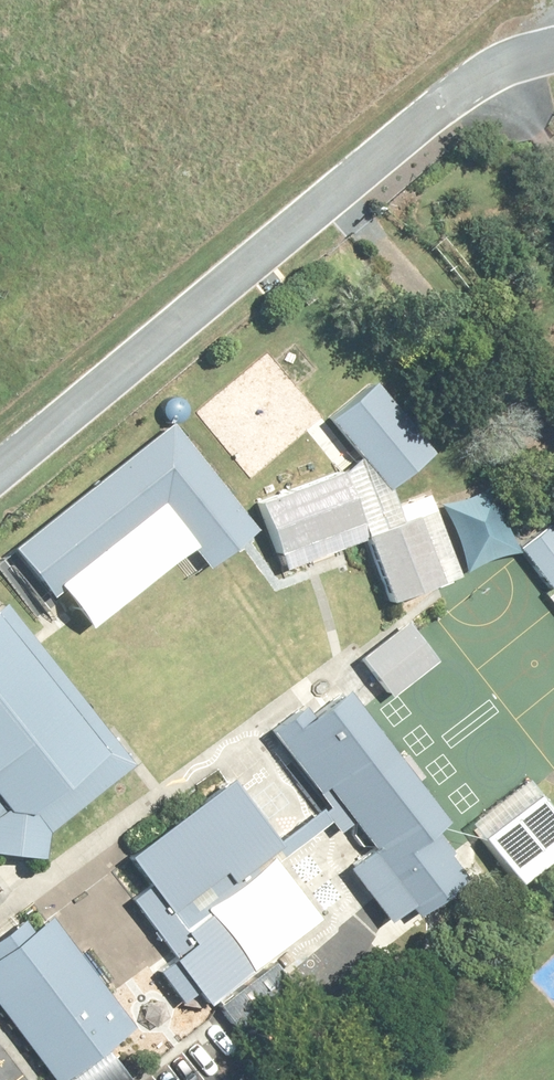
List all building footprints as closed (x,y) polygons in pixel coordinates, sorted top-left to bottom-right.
[(411,450),(355,377),(312,410),(368,483),(411,450)] [(349,529),(330,472),(244,501),(263,558),(349,529)] [(473,489),(423,506),(444,568),(494,551),(473,489)] [(403,515),(353,532),(374,594),(424,577),(403,515)] [(532,521),(499,546),(527,582),(553,562),(553,550),(532,521)] [(414,659),(383,619),(336,654),(367,695),(414,659)] [(0,637),(0,850),(14,850),(17,826),(98,763),(0,637)] [(452,856),(324,688),(240,751),(368,919),(452,856)] [(553,838),(508,778),(452,820),(498,880),(553,838)] [(259,851),(204,781),(107,857),(120,873),(100,888),(188,1000),(243,957),(197,899),(259,851)] [(24,918),(0,937),(0,1034),(32,1077),(104,1023),(24,918)] [(187,1024),(145,968),(99,1003),(141,1058),(187,1024)]
